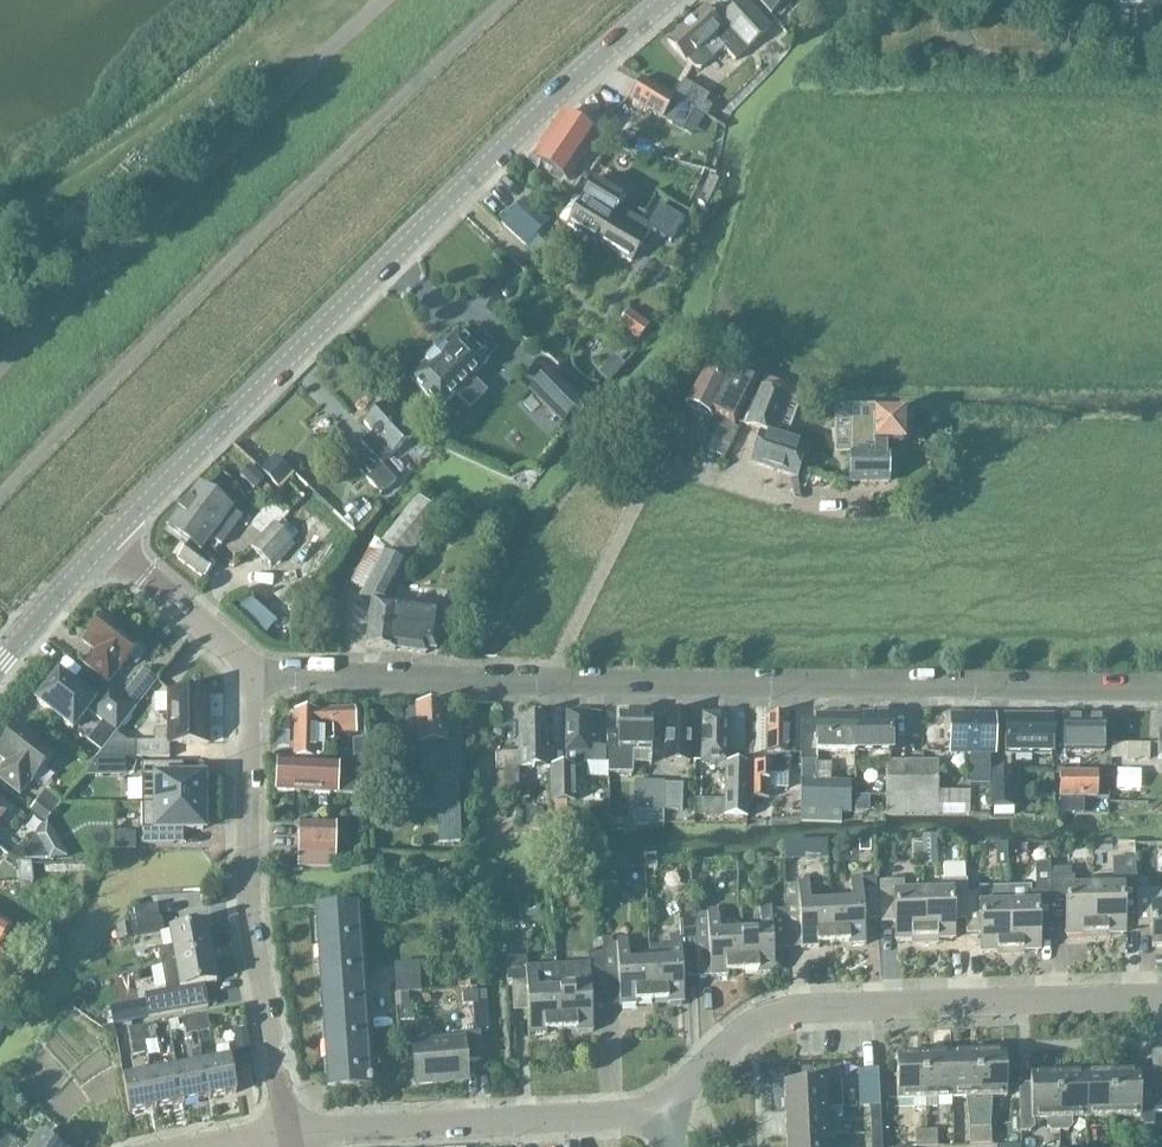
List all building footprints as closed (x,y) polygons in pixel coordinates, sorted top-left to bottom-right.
[(686,60),(697,72),(713,58),(712,57),(723,48),(735,61),(770,29),(743,0),(742,0),(720,19),(725,24),(722,27),(703,8),(667,41),(685,61),(686,60)] [(771,13),(786,0),(759,0),(771,13)] [(662,119),(675,98),(642,78),(629,99),(662,119)] [(562,114),(532,157),(567,181),(586,153),(573,144),(583,129),(565,116),(562,114)] [(580,201),(566,224),(597,242),(624,198),(594,178),(587,189),(582,186),(575,198),(580,201)] [(548,222),(524,199),(501,223),(525,246),(548,222)] [(647,226),(619,208),(598,243),(630,262),(650,230),(670,242),(684,219),(660,205),(647,226)] [(628,311),(618,325),(637,339),(647,326),(628,311)] [(457,333),(410,379),(439,409),(486,362),(485,361),(497,349),(480,333),(469,344),(467,343),(469,341),(464,335),(462,337),(457,333)] [(550,370),(529,390),(563,424),(583,404),(550,370)] [(732,428),(756,382),(735,371),(728,384),(702,371),(685,404),(732,428)] [(771,438),(760,434),(751,463),(796,477),(804,448),(785,441),(788,432),(777,429),(789,399),(761,387),(747,425),(772,436),(771,438)] [(380,464),(411,437),(383,405),(363,423),(372,433),(361,443),(373,457),(358,470),(380,495),(395,481),(380,464)] [(852,453),(850,453),(850,482),(888,482),(888,453),(887,453),(887,446),(905,446),(905,416),(874,416),(874,423),(852,423),(852,453)] [(253,490),(262,481),(249,468),(240,477),(253,490)] [(199,485),(168,527),(189,543),(178,558),(204,578),(215,563),(199,550),(206,541),(220,522),(230,508),(199,485)] [(436,650),(442,608),(388,600),(407,564),(403,562),(441,516),(419,498),(380,543),(388,550),(385,554),(383,552),(359,597),(371,598),(364,646),(395,650),(426,654),(426,649),(436,650)] [(280,517),(297,528),(305,515),(288,505),(280,517)] [(269,565),(291,538),(272,523),(251,551),(269,565)] [(141,642),(106,614),(100,621),(95,622),(89,630),(89,635),(84,642),(95,651),(85,665),(108,683),(118,669),(119,670),(141,642)] [(121,696),(136,707),(157,680),(143,668),(121,696)] [(136,707),(121,696),(94,674),(81,691),(59,673),(48,686),(45,684),(36,695),(39,698),(37,701),(72,729),(87,710),(116,733),(136,707)] [(208,743),(207,691),(168,691),(168,729),(153,729),(153,741),(135,741),(136,758),(169,758),(169,743),(208,743)] [(461,741),(447,742),(445,704),(415,705),(415,710),(410,710),(406,715),(406,722),(413,727),(416,727),(417,744),(419,744),(421,775),(435,774),(439,843),(460,842),(456,773),(462,772),(461,741)] [(293,758),(321,760),(322,741),(333,741),(333,733),(356,731),(354,709),(295,712),(293,757),(293,758)] [(605,764),(605,747),(599,747),(600,712),(566,711),(565,752),(587,753),(586,763),(605,764)] [(651,748),(652,713),(618,712),(618,746),(607,746),(608,774),(632,774),(632,748),(651,748)] [(689,763),(690,713),(666,713),(665,762),(689,763)] [(746,818),(748,763),(727,763),(728,714),(702,714),(701,763),(714,763),(714,770),(725,770),(724,817),(746,818)] [(795,715),(766,715),(765,763),(750,763),(750,798),(769,798),(769,773),(788,774),(788,754),(793,754),(795,715)] [(855,752),(854,715),(816,715),(817,752),(855,752)] [(892,715),(854,715),(855,752),(892,751),(892,715)] [(950,754),(970,754),(970,784),(990,784),(990,754),(994,754),(994,715),(950,715),(950,754)] [(1052,755),(1052,716),(1005,715),(1005,755),(1052,755)] [(1104,752),(1104,716),(1063,716),(1063,752),(1104,752)] [(519,753),(517,753),(496,754),(497,794),(519,793),(519,768),(530,768),(549,767),(549,753),(548,735),(547,717),(518,717),(519,736),(518,736),(519,753)] [(0,748),(0,757),(7,763),(0,771),(0,779),(19,794),(30,781),(31,782),(53,754),(17,726),(0,748)] [(904,800),(904,815),(938,814),(937,760),(904,761),(904,800)] [(278,761),(276,791),(355,794),(356,764),(278,761)] [(801,761),(801,822),(841,822),(842,812),(851,812),(850,781),(831,781),(831,762),(801,761)] [(886,815),(904,815),(904,800),(904,761),(885,761),(886,815)] [(141,763),(141,803),(209,803),(209,782),(203,782),(203,777),(173,777),(173,763),(141,763)] [(550,808),(573,807),(571,768),(550,769),(550,788),(550,808)] [(1013,807),(1013,771),(991,771),(991,807),(1013,807)] [(1059,797),(1059,818),(1109,819),(1109,798),(1097,798),(1097,774),(1059,773),(1059,797)] [(663,823),(663,811),(664,783),(635,781),(633,810),(634,810),(634,825),(663,823)] [(664,783),(663,811),(682,810),(682,783),(664,783)] [(44,822),(60,803),(45,790),(29,809),(44,822)] [(0,817),(11,825),(21,814),(0,797),(0,817)] [(711,800),(711,816),(722,817),(723,801),(711,800)] [(209,803),(141,803),(141,844),(173,844),(173,829),(203,829),(203,824),(209,825),(209,803)] [(133,844),(133,814),(121,814),(121,844),(133,844)] [(334,822),(300,821),(299,866),(333,866),(334,822)] [(781,845),(782,861),(803,860),(802,844),(781,845)] [(1093,888),(1095,935),(1123,934),(1123,916),(1136,916),(1136,890),(1135,856),(1124,857),(1124,864),(1113,864),(1113,887),(1093,888)] [(952,920),(966,920),(965,895),(966,895),(964,867),(942,867),(943,892),(923,893),(924,940),(953,939),(952,920)] [(1050,878),(1060,878),(1060,868),(1050,868),(1050,870),(1050,878)] [(1052,932),(1052,917),(1050,878),(1050,870),(1037,871),(1038,887),(1008,887),(1010,952),(1038,951),(1038,932),(1052,932)] [(830,902),(833,943),(848,942),(848,946),(865,945),(862,890),(876,890),(875,878),(861,879),(861,877),(850,878),(851,901),(830,902)] [(1050,878),(1052,917),(1066,917),(1066,936),(1095,935),(1093,888),(1073,888),(1073,878),(1060,878),(1050,878)] [(783,886),(784,910),(785,915),(799,915),(801,949),(818,948),(818,944),(833,943),(830,902),(810,903),(808,880),(797,881),(797,885),(783,886)] [(896,941),(924,940),(923,893),(902,893),(902,883),(880,883),(881,922),(895,922),(896,941)] [(966,920),(966,934),(981,934),(981,953),(1010,952),(1008,887),(979,888),(980,895),(966,895),(965,895),(966,920)] [(1161,907),(1161,889),(1136,890),(1136,916),(1137,928),(1151,927),(1152,947),(1161,947),(1161,907)] [(134,939),(163,933),(158,904),(132,909),(135,922),(131,923),(134,939)] [(740,931),(742,972),(757,971),(757,975),(774,974),(772,942),(786,941),(785,915),(784,910),(771,911),(770,906),(759,906),(761,930),(740,931)] [(318,947),(358,944),(355,908),(315,910),(318,947)] [(693,921),(695,947),(709,946),(711,977),(728,976),(727,973),(742,972),(740,931),(719,932),(718,909),(707,909),(707,913),(693,914),(693,921)] [(12,921),(0,914),(0,942),(12,921)] [(649,960),(651,1001),(666,1000),(667,1004),(684,1002),(681,954),(695,954),(695,947),(693,921),(679,922),(680,935),(669,935),(670,959),(649,960)] [(160,963),(210,953),(205,925),(169,931),(172,947),(158,950),(160,963)] [(651,1001),(649,960),(628,961),(627,938),(616,938),(616,944),(611,944),(611,939),(602,939),(603,953),(604,976),(618,975),(620,1006),(637,1005),(637,1001),(651,1001)] [(360,980),(358,944),(318,947),(320,982),(360,980)] [(215,982),(210,953),(160,963),(165,991),(144,995),(149,1018),(207,1007),(203,985),(215,982)] [(588,962),(557,964),(560,1026),(561,1030),(575,1029),(576,1032),(593,1032),(592,1026),(590,983),(605,982),(604,976),(603,953),(587,954),(588,962)] [(546,1030),(561,1030),(558,989),(557,964),(527,965),(527,956),(505,958),(507,982),(526,980),(529,1035),(546,1034),(546,1030)] [(396,993),(420,991),(418,963),(394,964),(396,993)] [(363,1015),(360,980),(320,982),(323,1018),(363,1015)] [(462,1006),(478,1005),(477,991),(461,993),(462,1006)] [(207,1013),(193,1016),(196,1032),(210,1030),(207,1013)] [(365,1051),(363,1015),(323,1018),(325,1054),(365,1051)] [(196,1032),(193,1016),(181,1018),(184,1035),(196,1032)] [(143,1042),(144,1042),(156,1039),(153,1024),(140,1026),(143,1042)] [(143,1042),(140,1026),(128,1029),(131,1044),(143,1042)] [(465,1062),(482,1061),(480,1032),(462,1034),(462,1041),(412,1044),(415,1084),(436,1083),(435,1078),(466,1076),(465,1062)] [(250,1043),(235,1046),(237,1059),(251,1057),(250,1043)] [(203,1063),(202,1064),(209,1098),(236,1093),(228,1049),(218,1051),(220,1060),(203,1063)] [(368,1087),(365,1051),(325,1054),(328,1090),(368,1087)] [(950,1054),(952,1099),(966,1098),(970,1128),(969,1129),(969,1145),(980,1145),(977,1053),(950,1054)] [(1005,1053),(977,1053),(980,1145),(991,1144),(990,1127),(989,1128),(991,1097),(1006,1097),(1005,1053)] [(194,1065),(176,1069),(182,1103),(209,1098),(202,1064),(203,1063),(202,1054),(193,1055),(194,1065)] [(952,1099),(950,1054),(923,1055),(925,1109),(937,1109),(937,1099),(952,1099)] [(913,1110),(925,1109),(923,1055),(896,1056),(897,1100),(913,1100),(913,1110)] [(176,1069),(149,1074),(156,1108),(182,1103),(176,1069)] [(877,1069),(857,1071),(859,1107),(869,1107),(879,1106),(877,1069)] [(1151,1072),(1154,1113),(1161,1113),(1161,1071),(1151,1072)] [(1155,1125),(1154,1113),(1151,1072),(1139,1072),(1111,1073),(1113,1118),(1139,1117),(1140,1122),(1145,1126),(1155,1125)] [(1086,1118),(1113,1118),(1111,1073),(1084,1074),(1086,1118)] [(128,1113),(156,1108),(149,1074),(122,1079),(128,1113)] [(1071,1119),(1086,1118),(1084,1074),(1057,1075),(1059,1131),(1067,1131),(1071,1127),(1071,1119)] [(1059,1131),(1057,1075),(1030,1076),(1030,1085),(1018,1086),(1020,1132),(1029,1132),(1033,1128),(1032,1120),(1046,1120),(1047,1128),(1051,1131),(1059,1131)] [(825,1083),(784,1085),(785,1111),(826,1109),(825,1096),(839,1095),(839,1082),(825,1083)] [(870,1133),(881,1132),(879,1106),(869,1107),(870,1133)] [(786,1137),(827,1135),(826,1109),(785,1111),(786,1137)] [(925,1131),(926,1146),(937,1146),(936,1130),(925,1131)] [(925,1131),(915,1131),(915,1146),(926,1146),(925,1131)] [(4,1132),(0,1138),(0,1144),(4,1146),(28,1146),(4,1132)] [(881,1132),(870,1133),(871,1146),(882,1146),(881,1132)] [(827,1135),(786,1137),(787,1146),(828,1146),(827,1135)] [(39,1136),(32,1146),(55,1146),(39,1136)]
